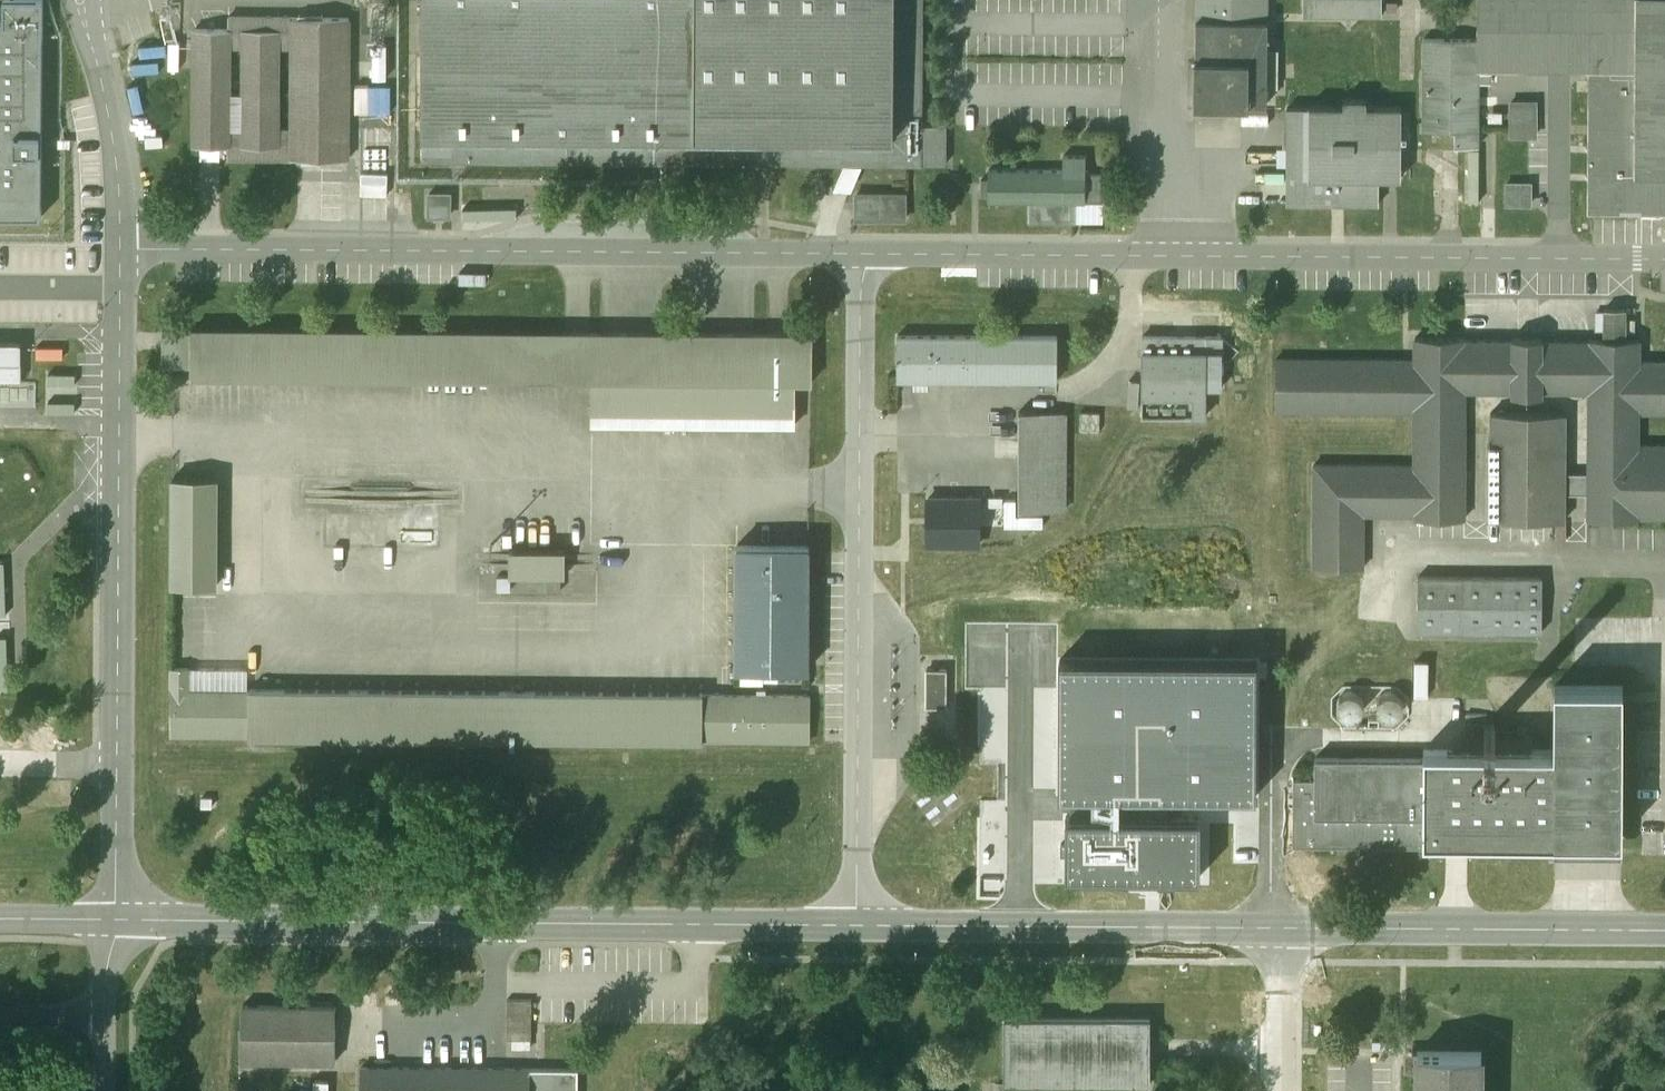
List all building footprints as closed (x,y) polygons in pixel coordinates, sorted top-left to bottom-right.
[(39,215),(41,0),(4,0),(4,23),(0,23),(0,214),(39,215)] [(422,160),(945,165),(945,126),(921,126),(922,0),(423,0),(422,160)] [(1193,103),(1265,104),(1267,0),(1194,0),(1193,103)] [(1303,15),(1380,16),(1380,0),(1303,0),(1303,15)] [(1479,39),(1479,62),(1588,63),(1586,204),(1664,205),(1664,0),(1479,0),(1479,39)] [(357,15),(233,15),(233,33),(197,33),(197,147),(197,149),(297,149),(297,161),(297,162),(357,162),(357,15)] [(1479,39),(1423,38),(1422,129),(1453,129),(1453,145),(1478,146),(1479,62),(1479,39)] [(359,88),(358,109),(386,110),(386,89),(359,88)] [(1342,108),(1286,107),(1286,204),(1377,204),(1377,178),(1399,178),(1400,108),(1365,108),(1365,99),(1342,99),(1342,108)] [(1536,100),(1508,100),(1508,136),(1535,137),(1536,100)] [(1062,170),(988,170),(988,202),(1029,202),(1075,203),(1084,203),(1084,199),(1085,174),(1085,156),(1062,156),(1062,170)] [(1100,174),(1085,174),(1084,199),(1100,199),(1100,174)] [(1530,182),(1504,182),(1504,207),(1530,206),(1530,182)] [(432,190),(432,215),(455,215),(455,190),(432,190)] [(906,194),(855,193),(854,221),(905,221),(906,194)] [(1075,203),(1029,202),(1028,222),(1074,223),(1075,203)] [(1275,357),(1275,411),(1412,412),(1411,465),(1312,464),(1311,567),(1362,567),(1364,567),(1364,518),(1465,519),(1466,393),(1586,394),(1586,474),(1564,474),(1564,413),(1489,413),(1488,518),(1564,519),(1564,494),(1586,495),(1586,518),(1664,518),(1664,445),(1637,444),(1637,412),(1664,412),(1664,359),(1639,359),(1639,340),(1624,340),(1624,310),(1601,310),(1601,340),(1413,339),(1413,358),(1275,357)] [(564,331),(192,328),(192,331),(192,366),(192,377),(591,380),(794,382),(811,382),(812,333),(564,331)] [(192,366),(192,331),(162,331),(162,334),(162,365),(192,366)] [(0,335),(0,381),(30,381),(29,335),(0,335)] [(1056,336),(896,335),(896,380),(1056,381),(1056,336)] [(1221,337),(1142,336),(1141,416),(1205,416),(1205,387),(1221,387),(1221,337)] [(794,382),(591,380),(591,424),(794,425),(794,382)] [(1061,412),(1018,412),(1018,510),(1066,510),(1066,412),(1061,412)] [(173,479),(171,479),(169,589),(216,590),(217,479),(173,479)] [(980,498),(926,498),(926,525),(925,548),(980,549),(980,527),(980,498)] [(517,573),(572,574),(572,547),(517,546),(517,573)] [(808,547),(735,547),(734,669),(807,669),(808,547)] [(1541,578),(1418,576),(1417,632),(1540,634),(1541,578)] [(1255,660),(1060,660),(1060,793),(1120,793),(1255,794),(1255,660)] [(188,670),(170,670),(170,671),(169,739),(248,739),(248,691),(188,691),(188,670)] [(946,671),(926,670),(925,707),(945,707),(946,671)] [(1620,851),(1621,686),(1553,686),(1553,731),(1553,750),(1422,749),(1422,758),(1314,757),(1314,779),(1293,779),(1293,845),(1423,845),(1423,836),(1444,836),(1552,836),(1552,850),(1552,851),(1620,851)] [(702,696),(248,691),(248,739),(701,744),(701,741),(702,696)] [(810,697),(702,696),(701,741),(809,742),(810,697)] [(1362,700),(1354,700),(1346,705),(1345,718),(1351,725),(1364,725),(1369,718),(1369,706),(1362,700)] [(1403,701),(1389,701),(1384,709),(1384,719),(1390,725),(1406,726),(1411,719),(1410,708),(1403,701)] [(1198,818),(1067,818),(1067,874),(1198,874),(1198,818)] [(507,1002),(507,1039),(530,1039),(530,1002),(507,1002)] [(335,1012),(246,1010),(245,1058),(334,1060),(335,1012)] [(1005,1018),(1005,1082),(1148,1082),(1148,1041),(1148,1018),(1005,1018)] [(1417,1051),(1416,1090),(1480,1090),(1480,1051),(1417,1051)] [(360,1071),(360,1090),(532,1090),(532,1070),(360,1071)] [(532,1070),(532,1090),(576,1090),(576,1070),(532,1070)]
